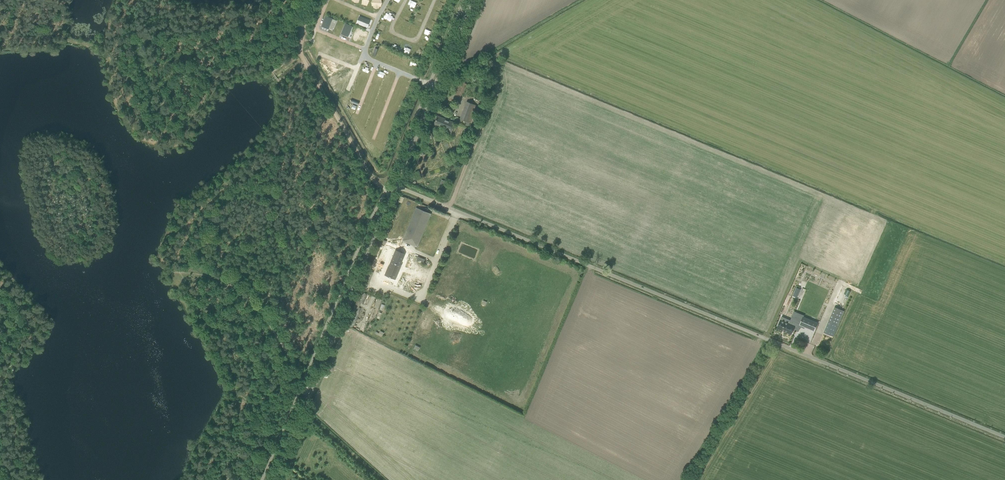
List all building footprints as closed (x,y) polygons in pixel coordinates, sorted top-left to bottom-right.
[(339,14),(351,18),(353,10),(342,6),(339,14)] [(455,94),(460,97),(467,84),(461,81),(455,94)] [(470,122),(477,106),(466,101),(460,118),(470,122)] [(436,124),(442,127),(448,129),(447,132),(451,134),(454,128),(452,128),(454,123),(442,118),(437,116),(434,123),(436,124)] [(417,247),(431,214),(416,207),(402,241),(417,247)] [(408,256),(398,251),(388,276),(399,281),(406,265),(404,264),(408,256)] [(833,258),(832,256),(830,255),(827,255),(825,255),(823,256),(822,258),(821,260),(820,262),(821,264),(822,266),(823,268),(825,269),(827,269),(830,269),(832,268),(833,266),(834,264),(835,262),(834,260),(833,258)] [(834,307),(823,332),(833,336),(844,312),(834,307)] [(780,320),(777,328),(791,334),(794,327),(798,328),(800,325),(814,331),(817,323),(803,317),(801,321),(794,318),(792,324),(789,323),(788,323),(789,322),(785,320),(784,321),(780,320)]
